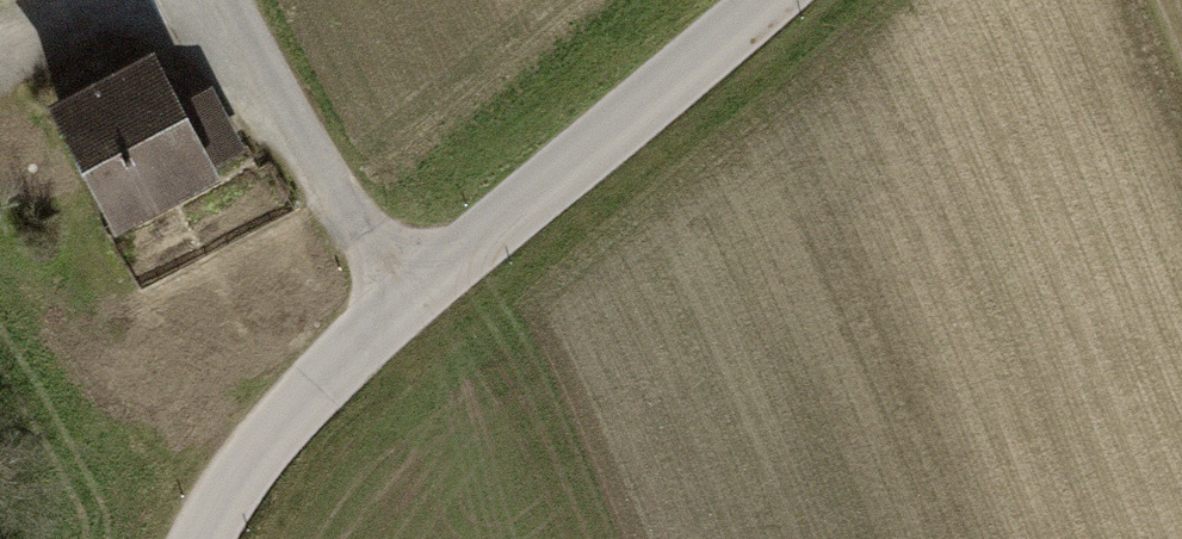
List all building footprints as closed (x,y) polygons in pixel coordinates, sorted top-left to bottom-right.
[(150,61),(60,108),(119,218),(208,171),(206,167),(235,152),(212,108),(183,123),(150,61)]
